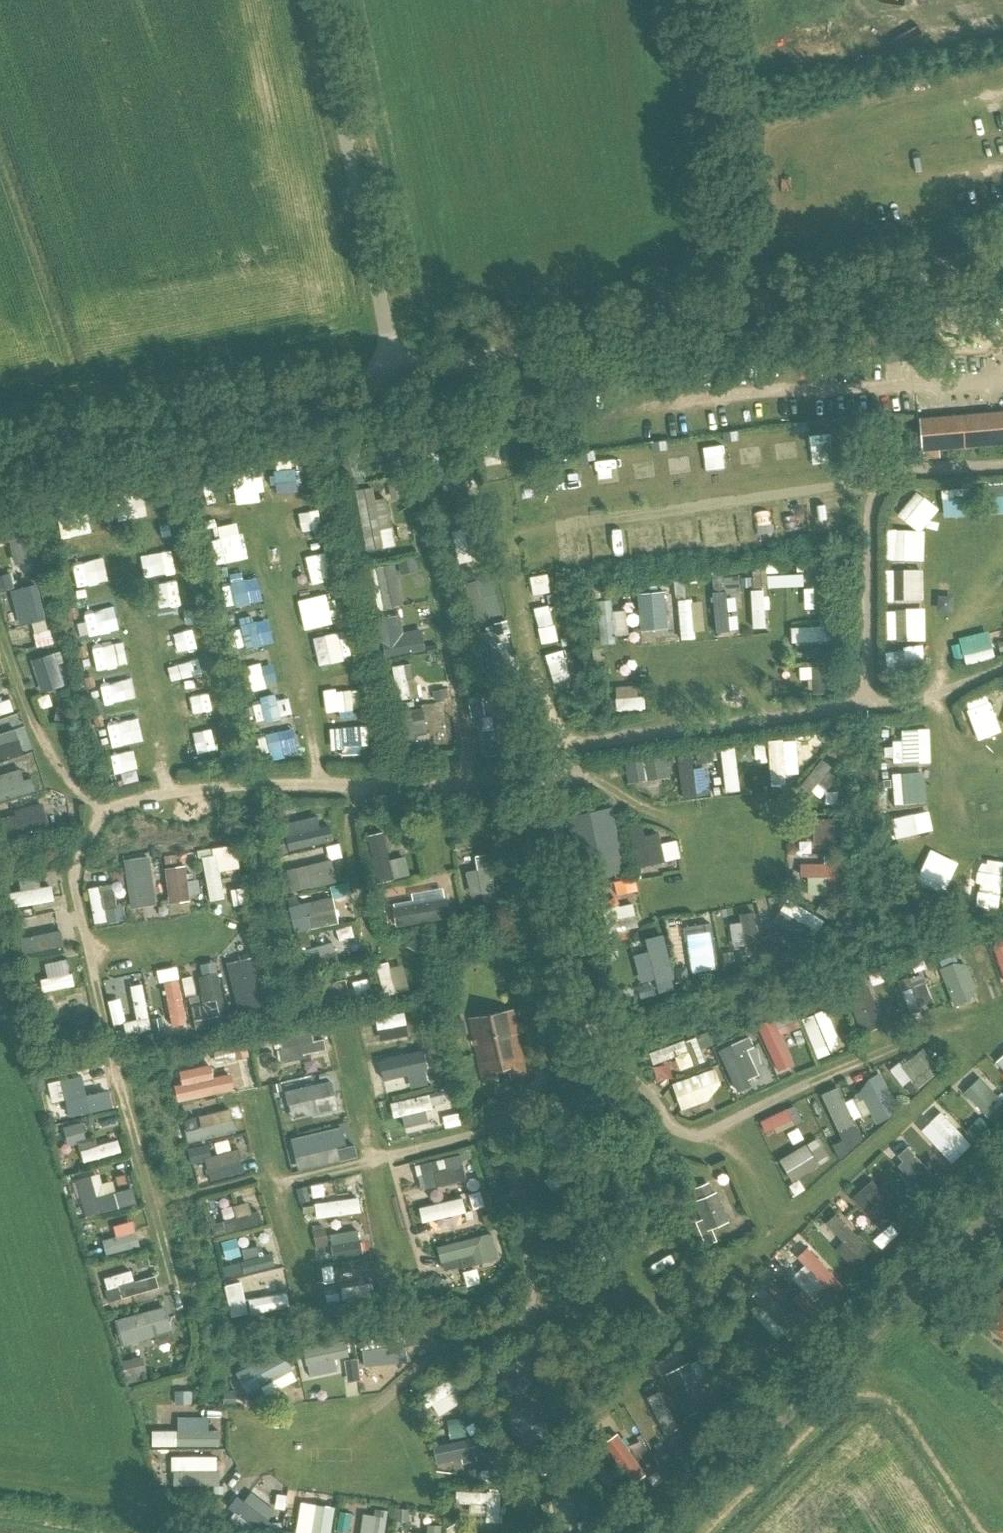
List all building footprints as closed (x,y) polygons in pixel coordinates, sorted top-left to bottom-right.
[(951,343),(1002,338),(1000,322),(949,327),(951,343)] [(909,324),(880,327),(880,335),(883,361),(912,358),(909,330),(909,324)] [(913,413),(913,396),(878,396),(878,413),(913,413)] [(959,425),(961,449),(1002,446),(1002,422),(959,425)] [(887,440),(903,439),(902,427),(886,428),(887,440)] [(489,449),(506,447),(505,436),(488,438),(489,449)] [(451,496),(468,491),(461,466),(444,471),(451,496)] [(990,480),(992,514),(1002,513),(1002,479),(990,480)] [(953,523),(975,522),(973,487),(951,488),(953,523)] [(903,514),(926,532),(946,508),(923,489),(903,514)] [(383,520),(394,518),(391,498),(380,500),(383,520)] [(900,558),(911,559),(911,528),(900,528),(900,558)] [(385,610),(404,609),(402,565),(382,566),(385,610)] [(909,598),(929,599),(929,567),(909,567),(909,598)] [(543,600),(554,598),(548,570),(537,572),(543,600)] [(810,586),(810,574),(774,575),(775,587),(810,586)] [(820,587),(810,587),(810,608),(820,608),(820,587)] [(775,627),(773,588),(757,589),(760,628),(775,627)] [(719,591),(721,626),(737,625),(735,590),(719,591)] [(696,629),(695,598),(685,598),(686,630),(696,629)] [(893,639),(930,639),(930,607),(904,606),(904,609),(893,609),(893,639)] [(399,637),(395,617),(379,620),(387,657),(425,649),(422,632),(399,637)] [(802,642),(832,640),(831,626),(802,627),(802,642)] [(899,678),(927,679),(929,646),(900,645),(899,678)] [(252,665),(253,692),(271,691),(270,664),(252,665)] [(807,665),(806,678),(818,679),(819,666),(807,665)] [(333,681),(335,713),(367,711),(365,689),(352,690),(351,680),(333,681)] [(623,687),(623,711),(652,711),(652,695),(641,695),(641,687),(623,687)] [(995,698),(974,707),(979,719),(1000,710),(995,698)] [(16,712),(12,699),(0,702),(0,716),(16,712)] [(985,740),(1002,732),(1002,719),(1002,717),(979,728),(985,740)] [(936,764),(937,728),(907,727),(907,741),(892,741),(891,763),(936,764)] [(288,730),(272,735),(277,753),(294,748),(288,730)] [(30,752),(26,737),(0,745),(0,762),(30,752)] [(17,794),(41,789),(39,777),(28,779),(26,769),(0,774),(0,780),(1,787),(15,785),(17,794)] [(733,789),(746,789),(746,770),(733,770),(733,789)] [(934,799),(933,770),(890,772),(892,801),(934,799)] [(579,882),(625,873),(612,807),(567,816),(579,882)] [(891,841),(938,834),(934,810),(887,817),(891,841)] [(807,823),(808,834),(820,833),(821,845),(841,844),(840,822),(807,823)] [(405,836),(377,840),(384,881),(412,876),(405,836)] [(210,849),(214,902),(231,901),(229,872),(244,871),(242,847),(210,849)] [(135,903),(159,902),(156,856),(133,857),(135,903)] [(991,874),(1002,874),(1002,859),(991,859),(991,874)] [(196,894),(192,863),(171,866),(175,897),(196,894)] [(807,864),(807,878),(843,879),(843,864),(807,864)] [(25,888),(11,889),(12,905),(60,902),(59,884),(46,884),(45,873),(24,875),(25,888)] [(320,877),(322,887),(341,883),(339,873),(320,877)] [(95,886),(98,922),(132,918),(130,903),(108,906),(106,885),(95,886)] [(342,917),(336,898),(310,905),(316,924),(342,917)] [(743,915),(745,932),(760,930),(757,913),(743,915)] [(68,917),(39,919),(39,931),(69,930),(68,917)] [(716,923),(691,928),(698,963),(723,959),(716,923)] [(314,949),(320,972),(343,966),(338,943),(314,949)] [(239,1000),(271,998),(268,956),(237,958),(239,1000)] [(399,962),(385,965),(393,999),(407,996),(399,962)] [(355,971),(358,986),(374,983),(372,969),(355,971)] [(47,989),(77,987),(76,972),(46,974),(47,989)] [(204,1006),(192,1008),(197,1030),(227,1023),(217,975),(198,980),(204,1006)] [(161,983),(168,1013),(192,1008),(185,978),(161,983)] [(351,981),(329,985),(332,1004),(354,1000),(351,981)] [(141,988),(122,995),(129,1014),(148,1007),(141,988)] [(918,988),(908,992),(918,1017),(928,1013),(918,988)] [(799,1007),(807,1021),(822,1012),(815,998),(799,1007)] [(274,999),(243,1003),(245,1016),(275,1013),(274,999)] [(791,1030),(806,1018),(796,1006),(781,1018),(791,1030)] [(528,1076),(518,1034),(522,1034),(516,1009),(468,1019),(483,1085),(499,1082),(498,1074),(509,1072),(511,1080),(528,1076)] [(835,1010),(811,1017),(822,1059),(846,1052),(835,1010)] [(130,1037),(143,1037),(142,1015),(129,1015),(130,1037)] [(414,1016),(385,1017),(385,1033),(415,1032),(414,1016)] [(780,1016),(763,1024),(786,1073),(803,1065),(780,1016)] [(288,1062),(328,1060),(326,1033),(287,1035),(288,1062)] [(683,1061),(687,1073),(713,1065),(708,1050),(719,1046),(715,1035),(693,1042),(693,1043),(656,1055),(661,1069),(683,1061)] [(742,1045),(727,1051),(742,1087),(757,1081),(742,1045)] [(216,1064),(186,1071),(189,1083),(219,1076),(216,1064)] [(970,1093),(997,1118),(1002,1112),(1002,1095),(985,1077),(970,1093)] [(688,1109),(717,1106),(714,1079),(686,1082),(688,1109)] [(881,1079),(857,1102),(872,1117),(880,1109),(885,1115),(901,1099),(881,1079)] [(63,1083),(69,1117),(111,1110),(108,1094),(83,1099),(80,1080),(63,1083)] [(851,1140),(865,1134),(844,1087),(830,1093),(851,1140)] [(397,1127),(428,1124),(427,1114),(450,1112),(447,1091),(394,1098),(397,1127)] [(320,1099),(296,1104),(299,1115),(322,1110),(320,1099)] [(235,1108),(236,1122),(247,1121),(247,1108),(235,1108)] [(796,1110),(770,1115),(774,1132),(800,1127),(796,1110)] [(953,1113),(929,1133),(950,1158),(974,1138),(953,1113)] [(92,1163),(129,1152),(124,1138),(88,1149),(92,1163)] [(891,1155),(923,1188),(940,1172),(908,1139),(891,1155)] [(787,1162),(799,1183),(826,1168),(815,1147),(787,1162)] [(431,1195),(476,1182),(468,1153),(423,1166),(431,1195)] [(216,1181),(251,1175),(248,1159),(214,1165),(216,1181)] [(136,1202),(131,1188),(96,1198),(90,1176),(76,1180),(86,1216),(136,1202)] [(893,1203),(899,1199),(887,1177),(861,1192),(883,1231),(902,1220),(893,1203)] [(704,1247),(715,1243),(710,1231),(725,1225),(709,1184),(692,1190),(704,1221),(695,1224),(704,1247)] [(221,1213),(225,1230),(262,1220),(258,1203),(221,1213)] [(260,1232),(261,1242),(279,1239),(278,1229),(260,1232)] [(113,1256),(153,1246),(149,1230),(109,1240),(113,1256)] [(448,1269),(505,1266),(503,1240),(447,1244),(448,1269)] [(252,1263),(234,1267),(236,1278),(283,1268),(280,1254),(268,1256),(267,1248),(250,1252),(252,1263)] [(343,1269),(330,1268),(329,1285),(343,1285),(343,1269)] [(155,1274),(134,1280),(131,1271),(104,1278),(109,1300),(159,1287),(155,1274)] [(979,1320),(1002,1339),(1002,1290),(979,1320)] [(285,1297),(260,1304),(264,1316),(289,1309),(285,1297)] [(165,1304),(121,1322),(131,1349),(176,1331),(165,1304)] [(241,1368),(251,1393),(299,1375),(290,1350),(241,1368)] [(392,1351),(369,1352),(371,1385),(384,1385),(384,1369),(393,1369),(392,1351)] [(327,1363),(334,1380),(360,1370),(353,1353),(327,1363)] [(151,1364),(130,1369),(133,1379),(154,1373),(151,1364)] [(446,1389),(428,1402),(435,1412),(453,1399),(446,1389)] [(184,1408),(199,1407),(198,1392),(183,1393),(184,1408)] [(509,1446),(522,1444),(519,1430),(542,1426),(538,1405),(502,1412),(509,1446)] [(185,1448),(226,1447),(226,1422),(184,1422),(185,1448)] [(442,1448),(447,1466),(502,1451),(497,1433),(442,1448)] [(191,1457),(192,1488),(223,1487),(222,1456),(191,1457)] [(506,1482),(503,1468),(488,1471),(491,1485),(506,1482)] [(245,1507),(264,1522),(277,1505),(258,1491),(245,1507)] [(493,1507),(493,1492),(464,1493),(465,1508),(493,1507)] [(316,1532),(339,1532),(339,1507),(316,1507),(316,1532)] [(347,1532),(358,1532),(362,1514),(351,1512),(347,1532)]
